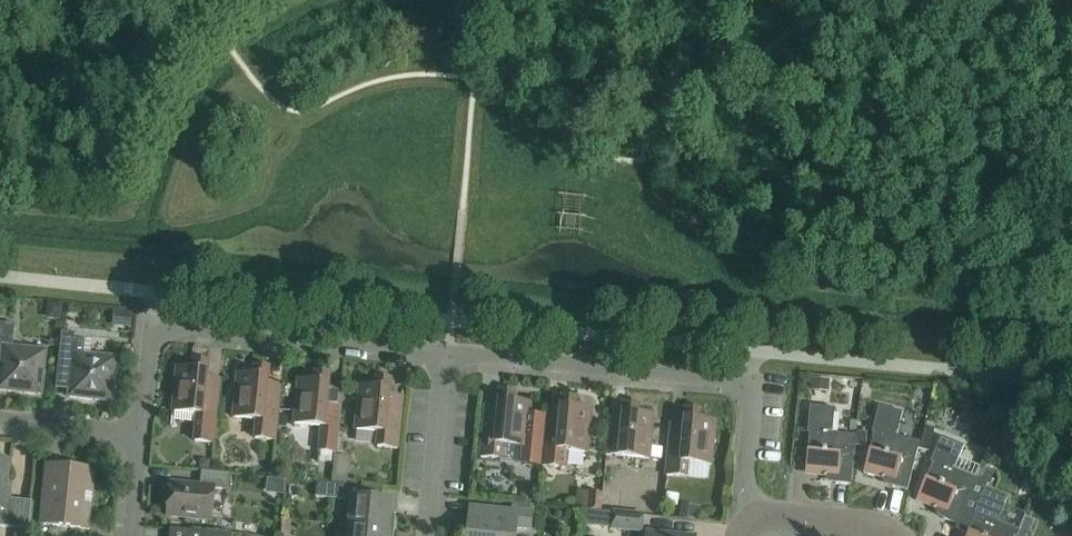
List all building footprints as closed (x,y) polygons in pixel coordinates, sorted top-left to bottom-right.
[(0,323),(0,354),(1,354),(0,364),(0,390),(42,395),(46,350),(13,347),(15,325),(0,323)] [(61,332),(57,372),(71,373),(68,397),(112,402),(117,358),(90,355),(91,342),(74,340),(75,334),(61,332)] [(172,412),(196,414),(193,440),(213,442),(219,379),(206,377),(208,360),(194,358),(193,369),(177,368),(172,412)] [(257,420),(255,438),(275,440),(280,385),(267,383),(269,366),(255,365),(254,375),(238,374),(233,418),(257,420)] [(315,371),(314,381),(298,380),(294,424),(320,427),(317,449),(335,451),(341,391),(328,389),(329,372),(315,371)] [(377,447),(397,449),(402,397),(389,395),(391,378),(377,377),(376,387),(360,386),(355,430),(378,432),(377,447)] [(829,380),(812,378),(810,392),(828,393),(829,380)] [(543,449),(547,415),(528,413),(529,403),(513,401),(514,391),(500,389),(498,407),(485,405),(480,458),(500,459),(502,445),(522,447),(520,465),(542,467),(542,466),(543,449)] [(547,411),(547,415),(543,449),(542,466),(565,468),(566,451),(587,453),(591,409),(575,407),(576,397),(562,395),(560,413),(547,411)] [(650,447),(653,415),(637,413),(638,403),(624,401),(622,419),(609,417),(605,455),(649,459),(649,458),(650,447)] [(809,433),(804,477),(824,479),(827,477),(831,481),(835,481),(835,484),(851,485),(856,435),(832,433),(834,408),(809,406),(807,433),(809,433)] [(874,433),(862,476),(881,481),(885,478),(888,483),(892,484),(892,487),(907,491),(919,442),(896,436),(903,412),(878,406),(871,432),(874,433)] [(671,424),(666,476),(686,478),(687,463),(711,465),(715,421),(699,419),(700,409),(686,407),(684,425),(671,424)] [(278,414),(277,426),(286,427),(287,415),(278,414)] [(925,426),(919,449),(928,451),(932,438),(934,429),(925,426)] [(865,448),(867,434),(856,433),(855,447),(865,448)] [(932,463),(915,504),(933,511),(937,510),(939,515),(944,516),(943,519),(957,525),(963,510),(976,479),(976,478),(954,469),(964,446),(940,437),(930,462),(932,463)] [(650,447),(649,458),(661,459),(662,448),(650,447)] [(199,463),(198,470),(209,471),(210,460),(204,459),(199,463)] [(14,528),(29,530),(31,501),(9,499),(9,495),(5,494),(9,461),(0,460),(0,527),(14,528)] [(46,465),(46,469),(40,525),(89,530),(95,469),(46,465)] [(980,470),(976,479),(989,484),(993,475),(980,470)] [(230,474),(201,471),(200,486),(170,483),(167,516),(211,520),(214,489),(229,490),(230,474)] [(973,514),(975,515),(966,535),(1017,535),(1019,531),(997,522),(1006,499),(985,490),(988,484),(976,479),(963,510),(973,514)] [(344,485),(317,482),(315,497),(343,500),(344,485)] [(388,530),(390,512),(395,513),(397,502),(359,498),(360,486),(344,485),(343,500),(352,501),(349,526),(388,530)] [(519,490),(519,497),(524,502),(531,503),(536,498),(537,491),(532,485),(525,485),(519,490)] [(588,509),(600,510),(602,494),(590,493),(588,509)] [(467,535),(515,535),(516,527),(530,529),(532,513),(476,508),(475,522),(469,521),(467,535)] [(641,531),(643,515),(613,512),(612,528),(641,531)] [(388,530),(349,526),(348,535),(388,535),(388,530)] [(586,528),(574,528),(574,535),(586,535),(586,528)]
